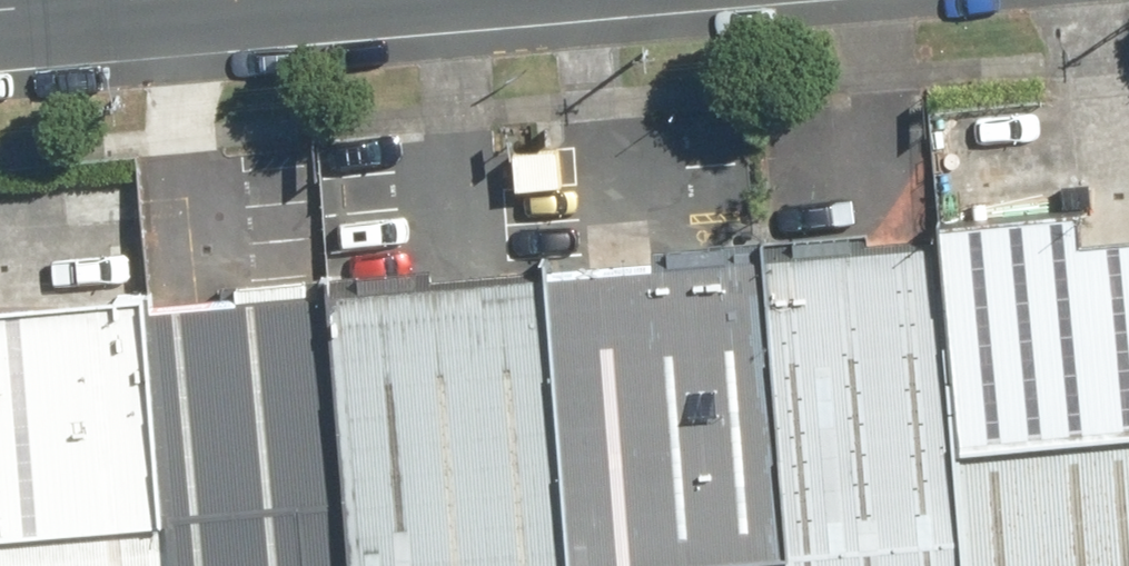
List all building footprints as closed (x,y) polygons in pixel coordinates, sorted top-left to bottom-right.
[(938,215),(939,238),(957,451),(1128,436),(1128,230),(1088,233),(1085,203),(938,215)] [(789,550),(791,565),(968,565),(957,451),(939,238),(763,250),(789,550)] [(547,268),(573,565),(605,565),(789,550),(763,250),(547,268)] [(325,287),(350,565),(573,565),(547,268),(325,287)] [(146,302),(171,513),(176,565),(350,565),(325,287),(146,302)] [(171,513),(146,302),(143,294),(0,304),(0,528),(171,513)] [(957,451),(968,565),(1128,565),(1128,436),(957,451)] [(171,513),(0,528),(0,565),(176,565),(171,513)] [(789,550),(605,565),(791,565),(789,550)]
